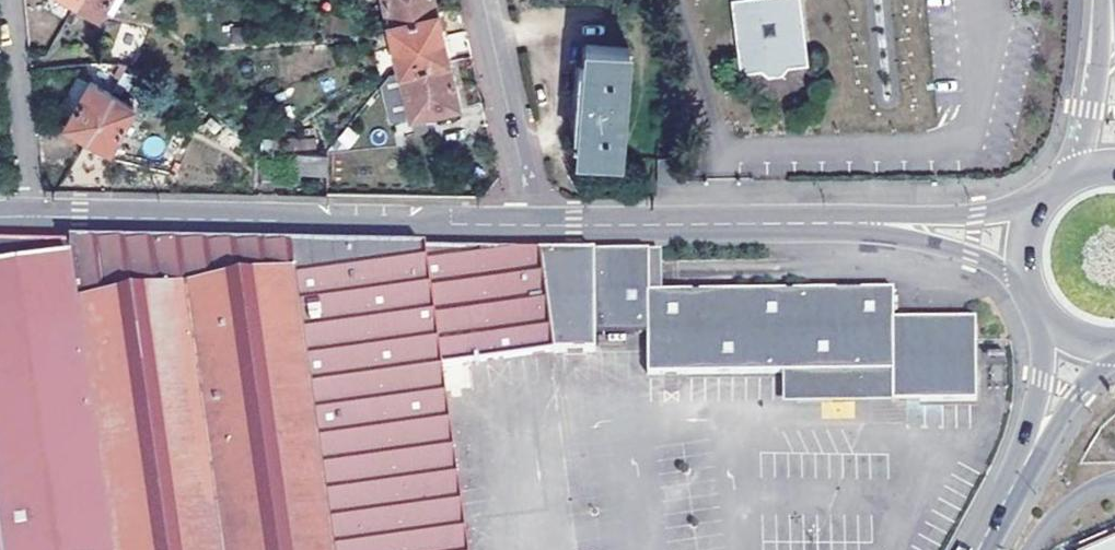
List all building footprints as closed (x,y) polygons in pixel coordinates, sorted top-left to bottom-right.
[(76,1),(97,14),(105,0),(76,0),(76,1)] [(438,12),(435,0),(384,0),(389,23),(438,12)] [(741,72),(761,69),(768,74),(784,72),(788,66),(809,64),(800,0),(736,0),(733,0),(741,72)] [(389,23),(395,47),(449,35),(448,29),(442,30),(438,12),(389,23)] [(216,30),(217,48),(235,47),(233,28),(216,30)] [(449,35),(395,47),(401,73),(448,61),(444,42),(451,40),(449,35)] [(579,133),(578,153),(620,156),(628,47),(585,44),(584,65),(576,64),(574,92),(571,133),(579,133)] [(411,117),(414,117),(433,113),(459,107),(448,61),(401,73),(411,117)] [(78,139),(84,141),(87,137),(112,94),(90,82),(65,125),(81,134),(78,139)] [(399,83),(384,85),(388,124),(403,122),(399,83)] [(134,107),(112,94),(87,137),(109,150),(134,107)] [(326,172),(324,149),(294,152),(296,174),(326,172)] [(645,331),(645,289),(631,290),(618,290),(618,251),(530,252),(152,245),(88,244),(27,243),(27,270),(6,270),(6,243),(0,243),(0,549),(465,549),(460,511),(451,447),(442,381),(439,366),(549,350),(592,349),(592,331),(645,331)] [(27,270),(27,243),(6,243),(6,270),(27,270)] [(631,250),(618,251),(618,290),(631,290),(631,261),(631,250)] [(645,289),(645,331),(645,350),(645,370),(781,369),(852,369),(852,389),(891,389),(891,400),(907,400),(925,400),(944,400),(976,400),(975,318),(892,318),(892,288),(645,289)] [(552,364),(549,350),(439,366),(442,381),(552,364)] [(781,400),(891,400),(891,389),(852,389),(852,369),(781,369),(781,400)] [(1076,549),(1114,549),(1114,531),(1076,549)]
